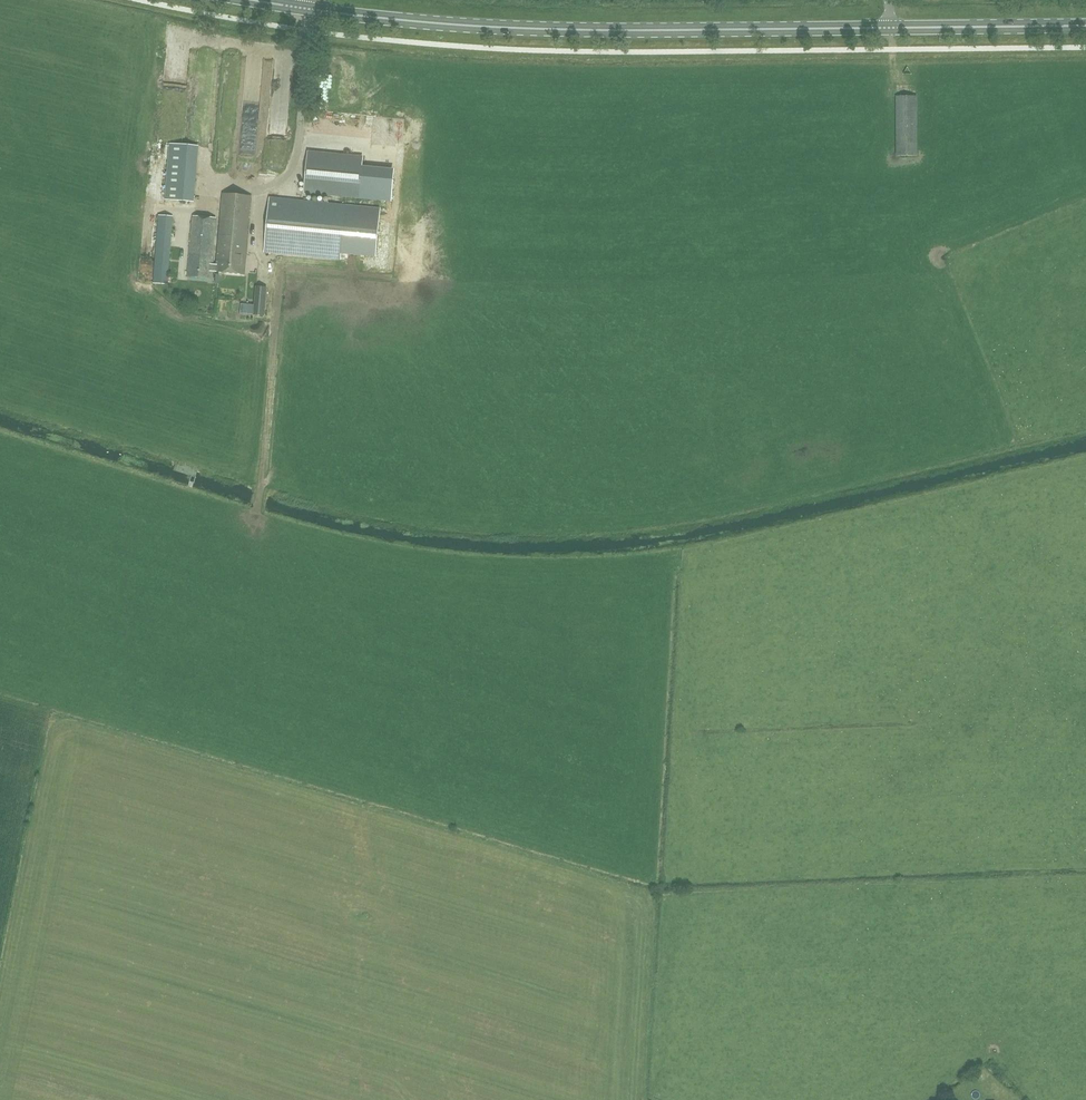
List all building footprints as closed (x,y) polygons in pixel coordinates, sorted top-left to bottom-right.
[(896,96),(897,155),(917,155),(916,95),(896,96)] [(264,163),(264,139),(254,139),(255,164),(264,163)] [(166,196),(189,196),(190,140),(167,140),(166,196)] [(308,152),(305,191),(359,195),(363,157),(308,152)] [(194,217),(188,277),(211,279),(212,271),(216,271),(216,272),(245,274),(252,196),(223,193),(217,265),(212,265),(216,219),(194,217)] [(345,205),(270,197),(264,251),(340,259),(341,248),(350,249),(352,224),(344,223),(345,205)] [(168,284),(173,216),(159,215),(154,283),(168,284)] [(138,273),(148,274),(148,265),(138,264),(138,273)] [(256,287),(254,305),(254,314),(264,315),(267,287),(256,287)]
